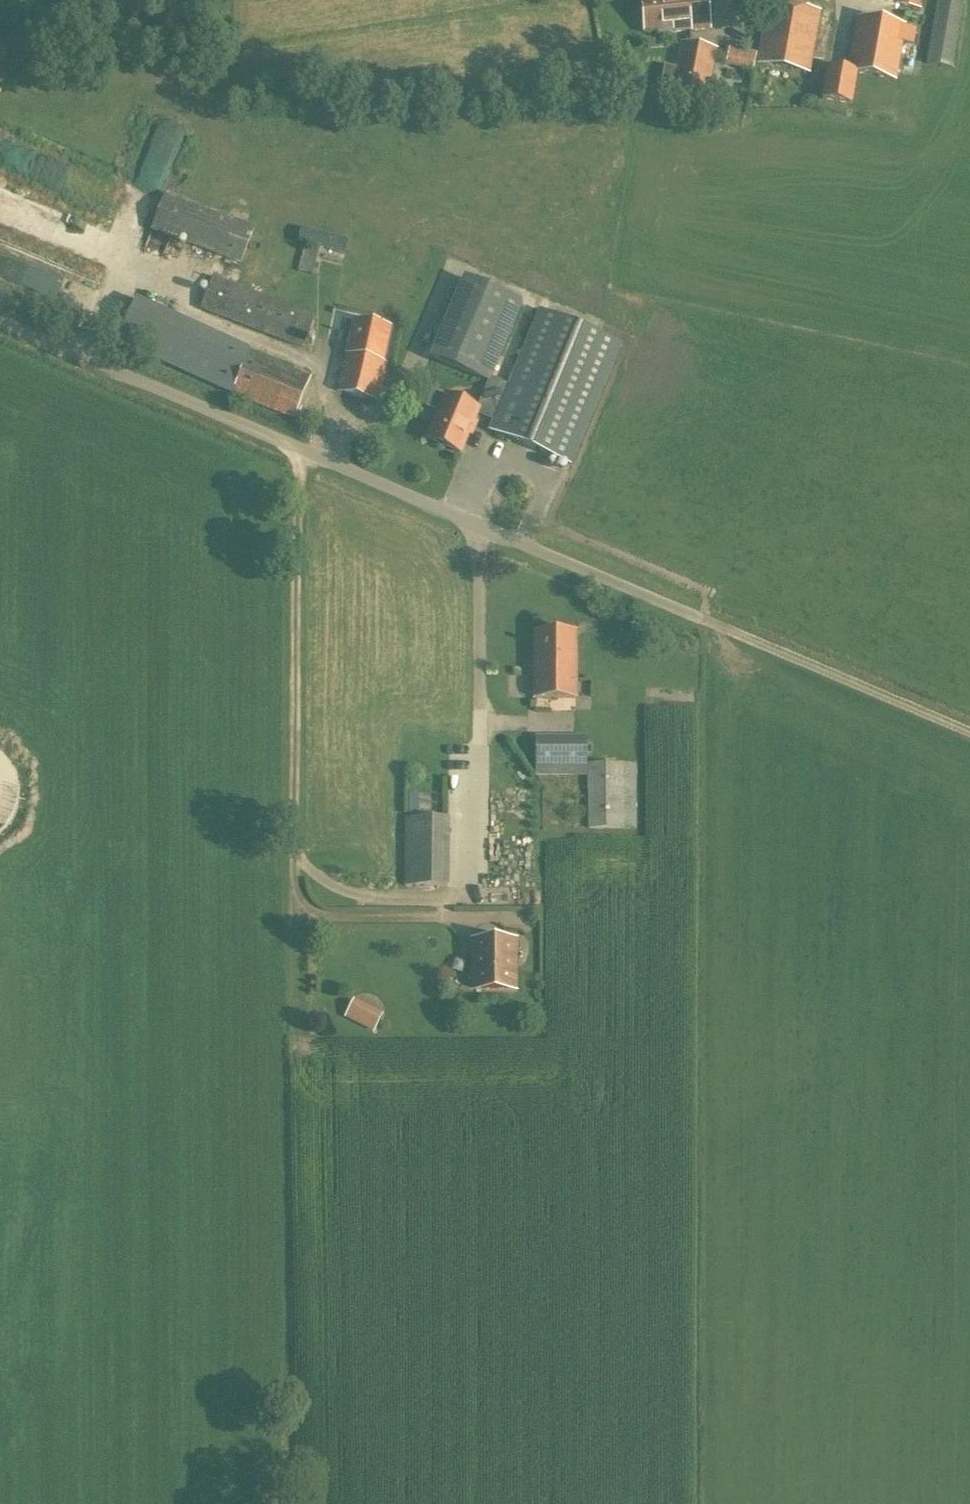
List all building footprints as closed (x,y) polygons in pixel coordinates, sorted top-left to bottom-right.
[(708,0),(641,0),(644,31),(672,28),(673,33),(710,29),(708,0)] [(955,47),(963,0),(918,0),(912,40),(955,47)] [(809,73),(821,15),(801,10),(800,12),(787,9),(788,7),(779,6),(773,33),(761,31),(755,62),(775,66),(776,62),(789,64),(788,69),(809,73)] [(857,74),(897,81),(906,24),(857,16),(847,70),(828,67),(822,99),(852,104),(857,74)] [(718,49),(681,42),(670,100),(705,107),(706,107),(718,49)] [(241,263),(255,229),(256,227),(236,219),(166,192),(151,228),(222,255),(241,263)] [(298,241),(343,254),(347,239),(302,227),(298,241)] [(306,298),(318,251),(304,247),(298,271),(292,295),(306,298)] [(303,348),(316,315),(213,276),(200,309),(303,348)] [(429,358),(488,382),(491,377),(492,378),(524,301),(463,276),(429,358)] [(120,343),(233,393),(247,353),(249,349),(137,301),(120,343)] [(572,465),(622,344),(539,309),(508,384),(492,378),(491,377),(488,382),(477,408),(445,394),(427,438),(461,453),(478,414),(493,420),(488,431),(572,465)] [(383,364),(391,328),(354,320),(346,355),(338,391),(378,400),(386,364),(383,364)] [(233,393),(232,396),(294,420),(302,398),(311,376),(279,365),(247,353),(233,393)] [(432,390),(428,406),(437,409),(442,392),(432,390)] [(535,698),(577,698),(576,631),(535,631),(535,698)] [(587,763),(587,736),(535,736),(535,776),(588,776),(588,829),(637,829),(637,763),(587,763)] [(449,886),(450,819),(406,818),(404,886),(449,886)] [(513,989),(513,941),(473,940),(473,989),(513,989)] [(364,1027),(374,1032),(383,1014),(373,1009),(364,1027)]
